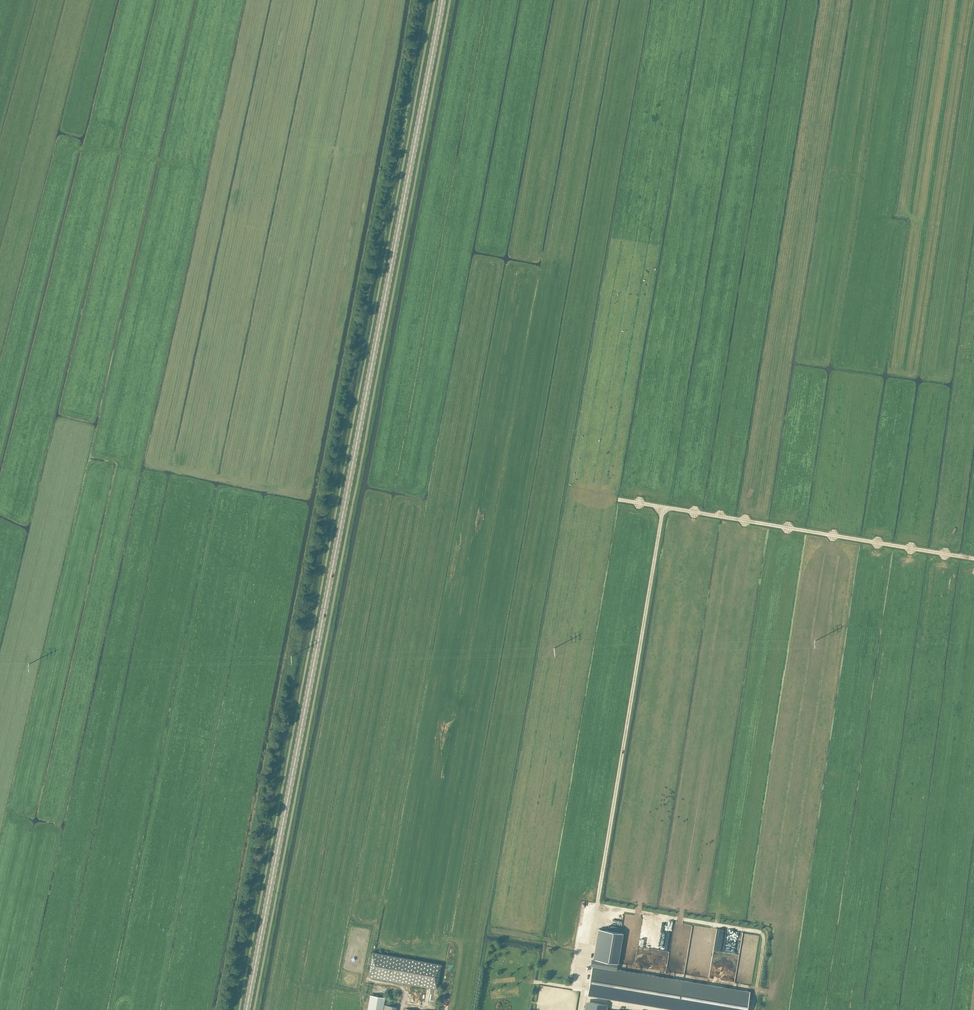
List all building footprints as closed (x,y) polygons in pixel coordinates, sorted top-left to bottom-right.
[(618,963),(623,933),(621,933),(598,929),(593,959),(618,963)] [(372,952),(368,976),(437,989),(441,964),(372,952)] [(587,995),(676,1009),(747,1009),(750,991),(683,980),(631,971),(625,970),(592,965),(588,994),(587,995)] [(367,1009),(383,1009),(385,997),(370,995),(367,1009)]
